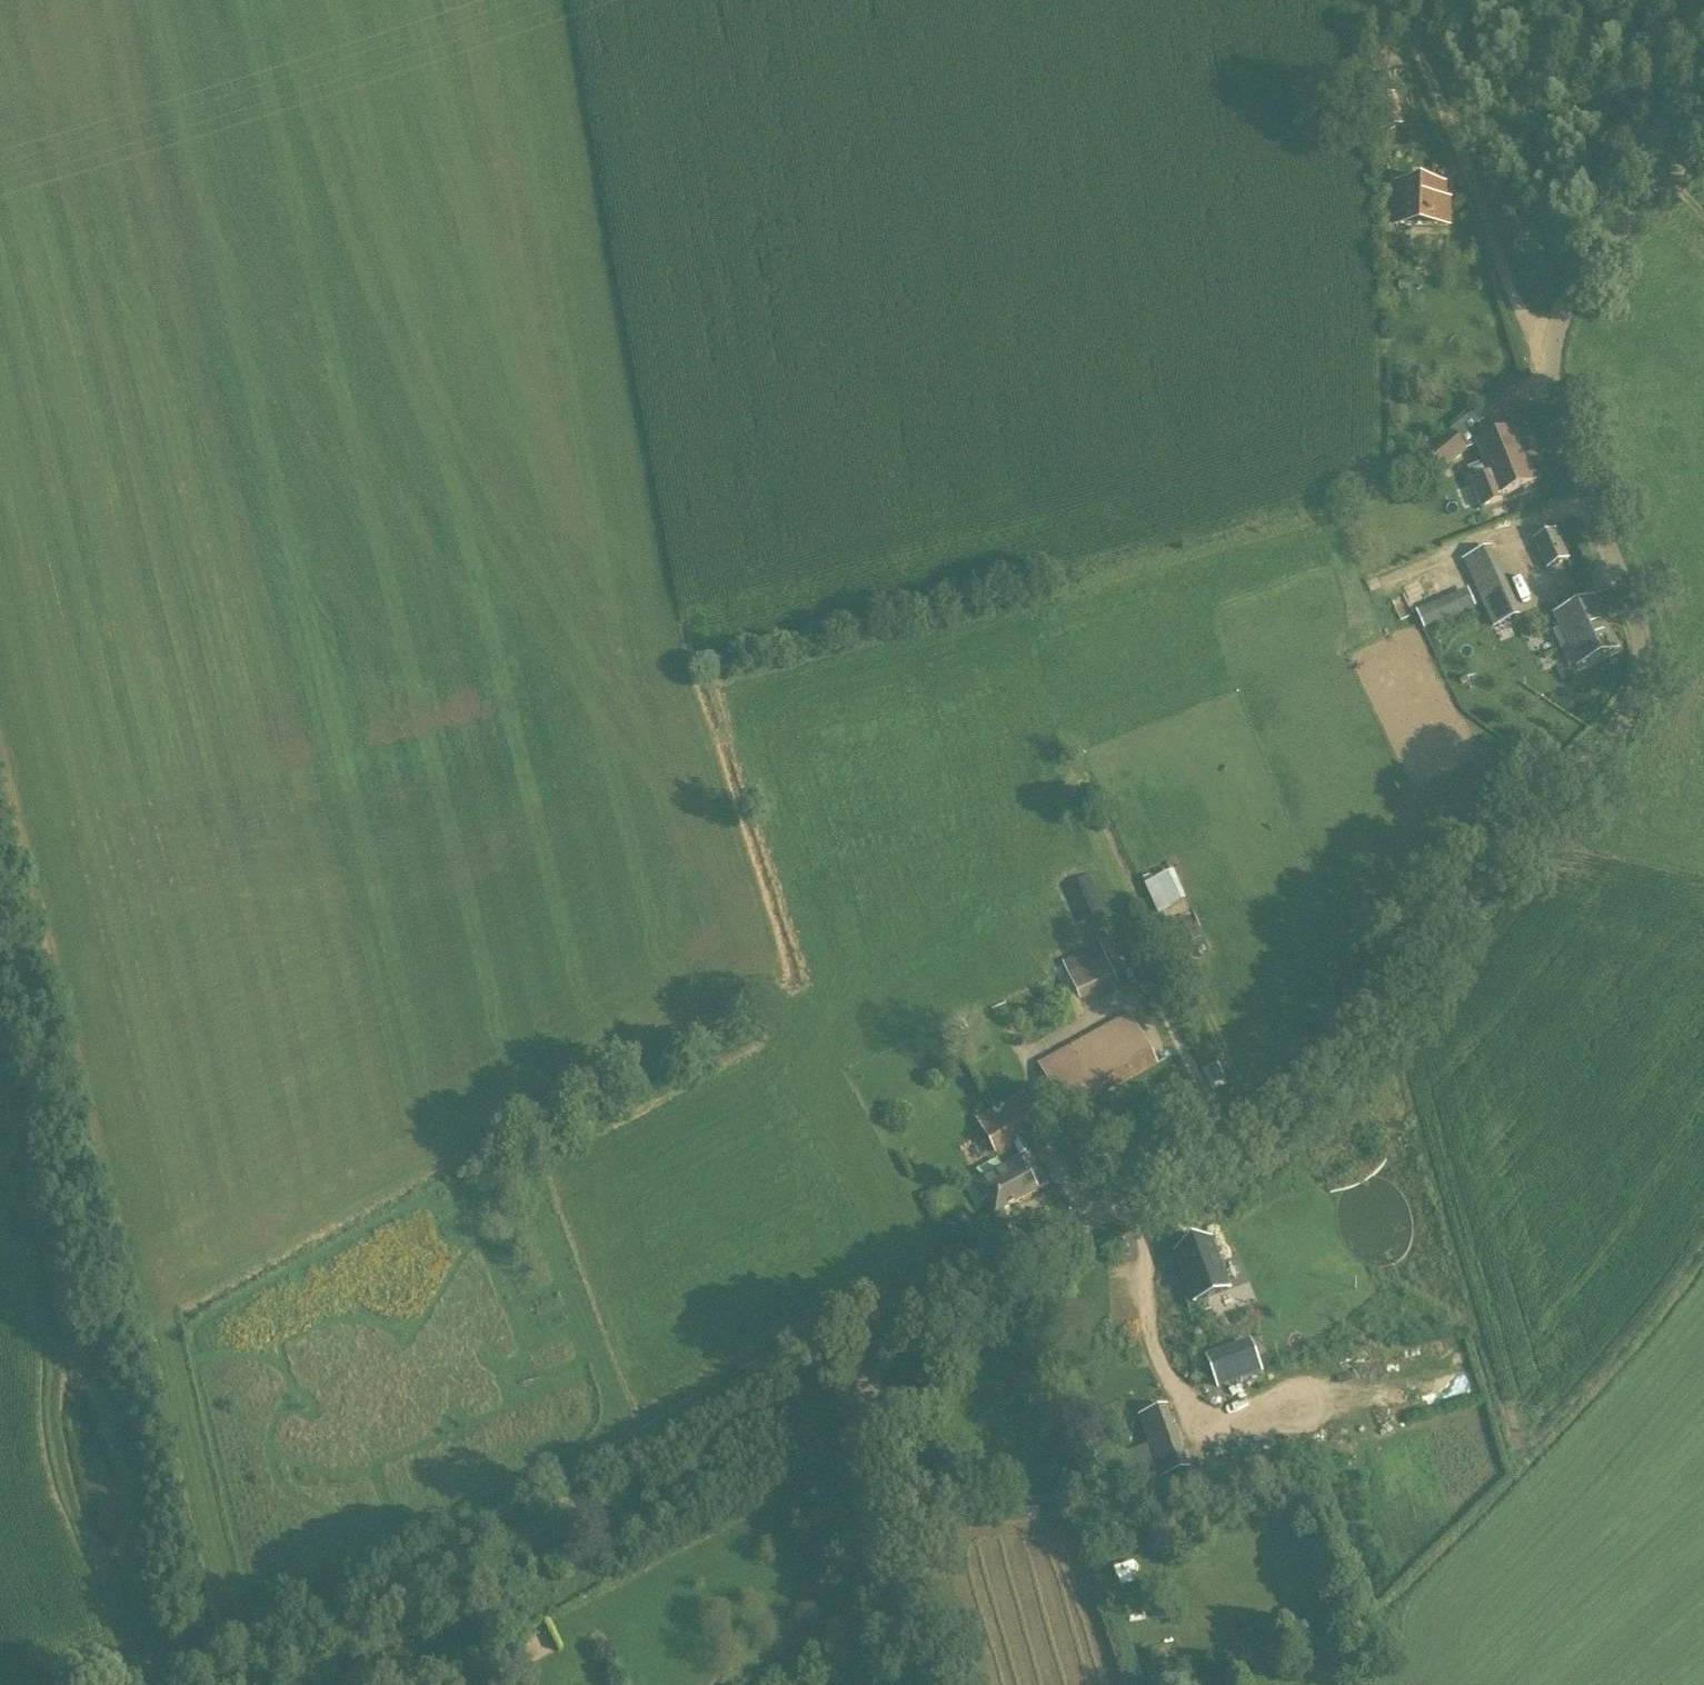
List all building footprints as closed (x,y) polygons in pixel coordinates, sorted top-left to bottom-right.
[(1389,94),(1385,77),(1373,80),(1377,97),(1389,94)] [(1378,132),(1403,126),(1396,94),(1377,99),(1378,102),(1372,104),(1378,132)] [(1449,225),(1449,200),(1444,200),(1445,184),(1397,183),(1396,224),(1449,225)] [(1502,502),(1501,497),(1529,486),(1536,483),(1515,428),(1475,444),(1477,449),(1487,477),(1471,483),(1481,510),(1502,502)] [(1449,433),(1428,451),(1444,470),(1465,453),(1449,433)] [(1529,548),(1517,553),(1529,580),(1568,564),(1556,537),(1529,548)] [(1489,549),(1462,561),(1493,630),(1520,617),(1489,549)] [(1421,578),(1402,586),(1414,613),(1433,604),(1421,578)] [(1569,668),(1576,665),(1577,667),(1617,649),(1594,598),(1553,616),(1560,631),(1554,633),(1569,668)] [(1161,910),(1187,899),(1178,878),(1152,890),(1161,910)] [(1105,946),(1063,956),(1073,999),(1116,989),(1105,946)] [(1066,1114),(1156,1065),(1129,1016),(1039,1065),(1066,1114)] [(996,1157),(1044,1130),(1023,1092),(984,1113),(987,1117),(980,1122),(983,1129),(981,1130),(996,1157)] [(995,1215),(1048,1185),(1030,1152),(978,1182),(975,1176),(964,1182),(978,1206),(987,1201),(995,1215)] [(1210,1240),(1174,1253),(1193,1303),(1229,1290),(1210,1240)] [(1217,1388),(1246,1377),(1234,1344),(1205,1355),(1217,1388)] [(1160,1478),(1189,1468),(1167,1404),(1138,1415),(1160,1478)] [(525,1663),(561,1646),(551,1625),(515,1642),(525,1663)]
